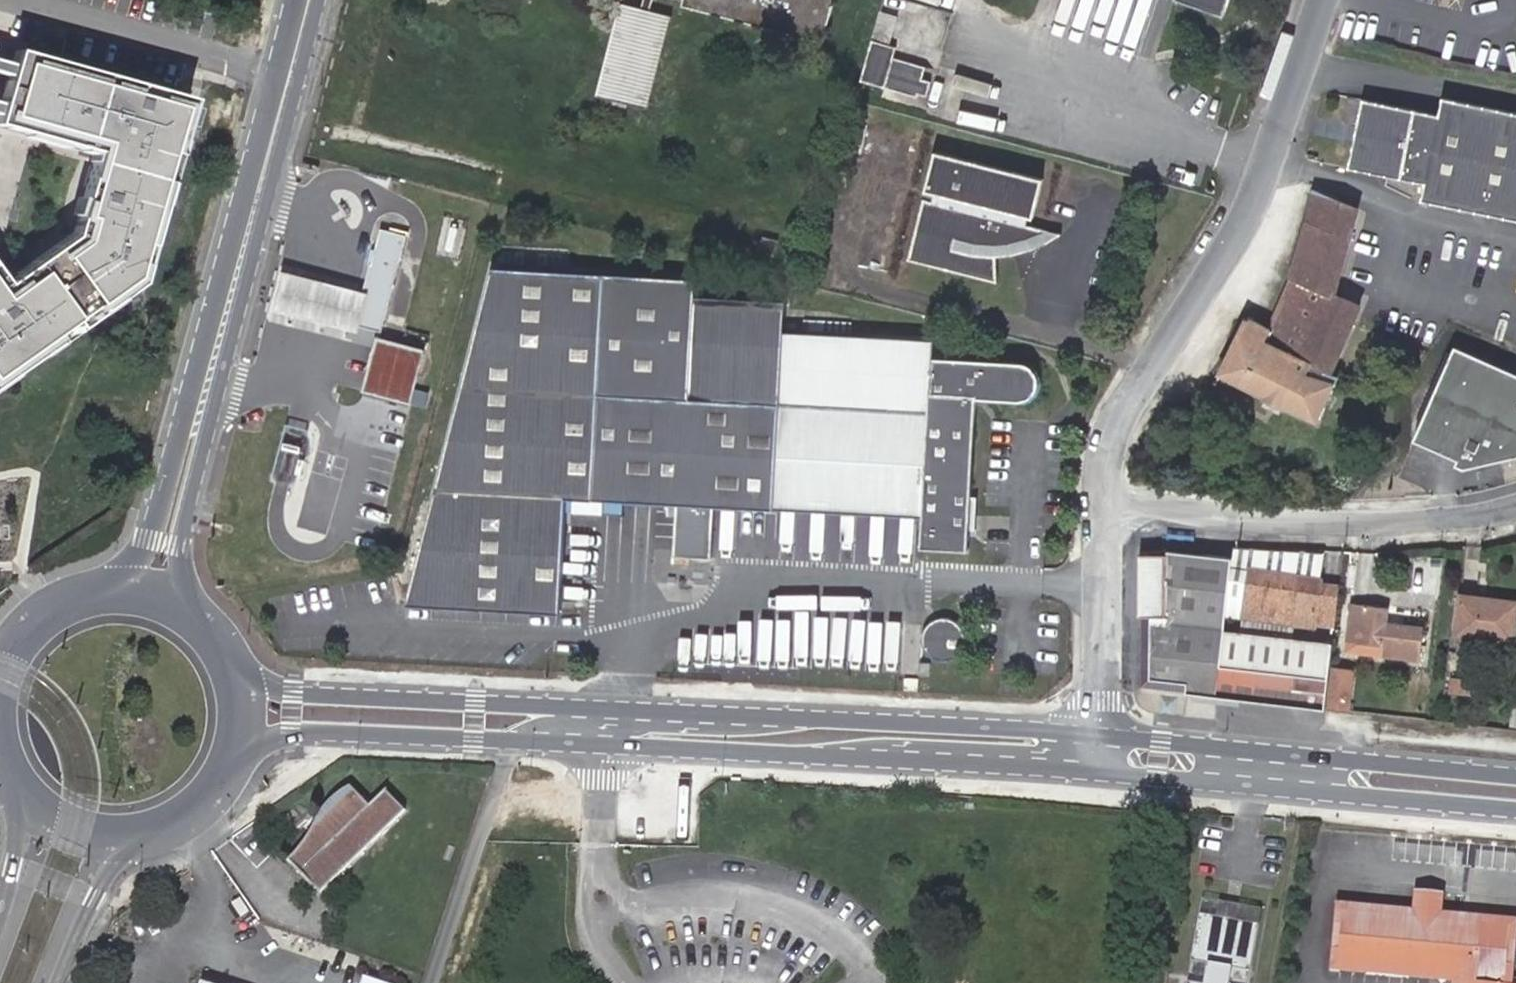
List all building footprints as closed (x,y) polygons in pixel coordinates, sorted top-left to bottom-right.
[(1220,11),(1224,0),(1189,0),(1220,11)] [(622,2),(603,96),(654,106),(674,12),(622,2)] [(885,39),(867,35),(856,77),(914,92),(915,88),(924,90),(928,75),(919,73),(922,60),(889,52),(892,41),(885,39)] [(1,102),(0,107),(0,127),(94,153),(71,233),(4,284),(0,278),(0,389),(140,283),(191,101),(19,53),(15,67),(0,62),(0,102),(1,102)] [(1366,97),(1351,165),(1430,182),(1426,198),(1515,217),(1515,110),(1448,96),(1444,113),(1366,97)] [(1031,237),(1049,230),(1027,225),(1029,215),(1035,216),(1044,178),(936,150),(926,189),(936,192),(933,202),(924,199),(908,258),(996,281),(995,254),(1011,254),(1010,243),(1031,237)] [(1309,228),(1353,239),(1361,207),(1318,189),(1313,213),(1309,228)] [(375,261),(368,289),(359,322),(381,327),(406,232),(381,225),(372,260),(375,261)] [(1339,295),(1342,283),(1353,239),(1309,228),(1299,264),(1296,276),(1271,328),(1248,318),(1221,374),(1321,421),(1341,380),(1331,379),(1359,316),(1364,306),(1339,295)] [(1063,233),(1049,230),(1031,237),(1010,243),(1011,254),(1032,249),(1046,243),(1063,233)] [(758,232),(754,249),(771,253),(775,236),(758,232)] [(630,497),(922,510),(920,543),(968,546),(973,443),(976,389),(1022,391),(1025,391),(1028,390),(1031,388),(1038,381),(1040,376),(1040,370),(1038,366),(1037,362),(1032,357),(1027,355),(1022,354),(932,350),(932,337),(784,328),(786,297),(695,293),(697,276),(492,265),(411,603),(561,609),(568,493),(595,493),(630,497)] [(359,322),(368,289),(280,266),(270,305),(358,328),(359,322)] [(424,346),(379,335),(366,386),(411,398),(424,346)] [(1462,344),(1417,436),(1461,457),(1458,462),(1468,466),(1515,458),(1515,370),(1462,344)] [(308,426),(285,420),(270,480),(294,486),(308,426)] [(1325,709),(1328,680),(1332,643),(1224,630),(1231,557),(1168,548),(1141,548),(1140,685),(1325,709)] [(237,565),(227,552),(219,558),(229,571),(237,565)] [(1321,623),(1335,625),(1336,611),(1339,584),(1318,582),(1318,580),(1245,572),(1240,619),(1313,628),(1313,622),(1321,623)] [(1455,597),(1452,633),(1508,640),(1512,603),(1455,597)] [(1350,601),(1346,641),(1382,645),(1381,655),(1419,660),(1422,626),(1385,622),(1387,606),(1350,601)] [(963,643),(962,628),(960,625),(948,615),(930,617),(921,628),(922,647),(936,658),(951,657),(963,643)] [(1382,645),(1346,641),(1344,655),(1380,659),(1381,655),(1382,645)] [(1474,683),(1455,681),(1454,690),(1473,692),(1474,683)] [(1341,708),(1344,683),(1329,682),(1327,707),(1341,708)] [(317,812),(316,816),(322,824),(301,840),(300,842),(299,843),(298,844),(297,845),(296,847),(295,848),(294,849),(293,851),(292,852),(291,853),(290,854),(289,855),(320,889),(405,806),(386,786),(370,802),(351,782),(348,784),(344,785),(341,787),(337,789),(334,791),(332,793),(331,794),(328,797),(326,799),(323,803),(321,806),(320,809),(317,812)] [(322,824),(316,816),(315,818),(314,819),(313,820),(313,822),(312,823),(311,825),(310,826),(309,827),(308,829),(308,830),(306,832),(306,833),(305,835),(304,836),(303,837),(302,838),(301,840),(322,824)] [(1510,980),(1498,979),(1505,922),(1439,916),(1439,906),(1440,902),(1428,901),(1430,886),(1411,884),(1409,904),(1409,913),(1344,907),(1338,953),(1459,965),(1457,982),(1515,982),(1515,981),(1510,980)] [(1428,901),(1440,902),(1441,887),(1430,886),(1428,901)] [(1459,965),(1338,953),(1344,907),(1409,913),(1409,904),(1334,896),(1327,962),(1450,974),(1449,982),(1457,982),(1459,965)] [(1510,980),(1515,918),(1515,914),(1439,906),(1439,916),(1505,922),(1498,979),(1510,980)] [(1255,920),(1225,914),(1196,909),(1185,971),(1205,974),(1204,982),(1224,982),(1225,978),(1244,981),(1255,920)] [(397,982),(364,971),(360,982),(397,982)]
